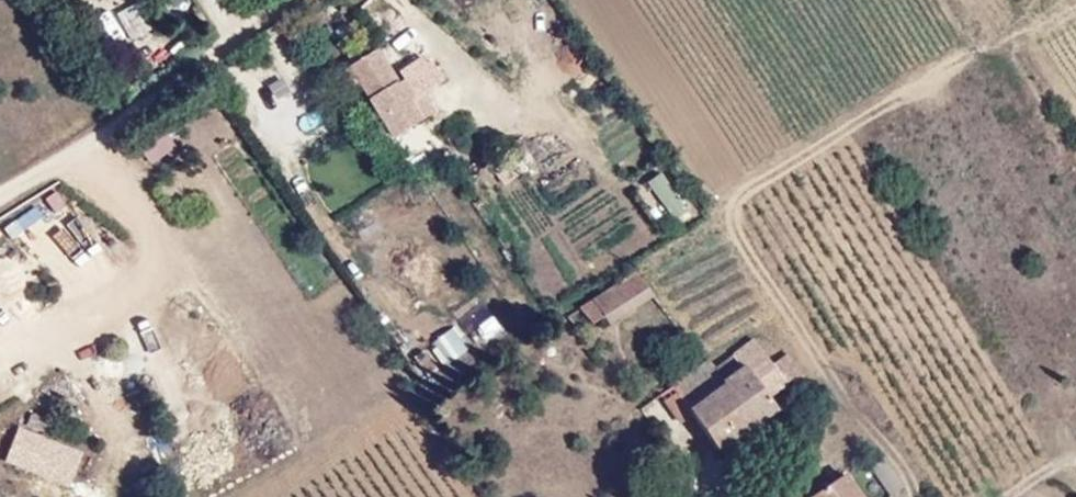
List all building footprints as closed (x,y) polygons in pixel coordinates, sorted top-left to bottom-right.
[(140,4),(116,10),(126,46),(150,40),(140,4)] [(388,76),(382,67),(354,88),(375,119),(404,99),(388,76)] [(423,130),(404,99),(375,119),(396,150),(423,130)] [(391,187),(403,179),(394,169),(384,177),(391,187)] [(668,282),(652,260),(607,290),(622,310),(668,282)] [(487,341),(504,330),(495,314),(477,324),(487,341)] [(447,366),(471,345),(453,324),(428,345),(447,366)] [(756,354),(776,385),(812,363),(797,338),(774,351),(770,345),(760,330),(746,338),(756,354)] [(720,357),(706,336),(660,368),(679,397),(706,441),(745,419),(781,395),(776,385),(756,354),(746,338),(720,357)] [(755,435),(793,413),(781,395),(745,419),(755,435)] [(0,429),(0,447),(54,465),(62,443),(43,436),(47,422),(34,421),(36,408),(13,403),(8,423),(3,421),(0,429)] [(844,463),(822,474),(809,453),(777,475),(790,496),(812,484),(820,496),(863,496),(844,463)] [(812,484),(790,496),(820,496),(812,484)]
